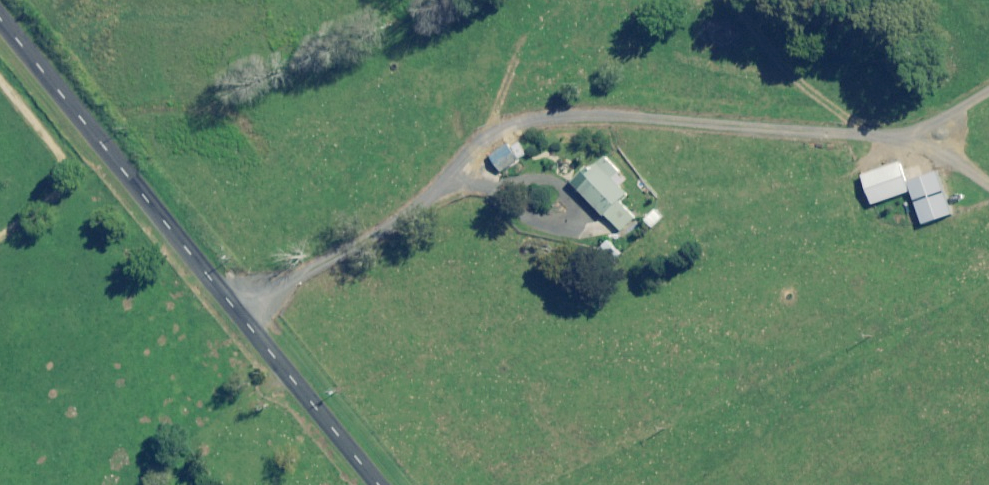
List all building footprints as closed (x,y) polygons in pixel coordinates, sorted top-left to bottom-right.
[(519,160),(509,145),(491,157),(501,172),(519,160)] [(571,183),(604,217),(606,216),(621,231),(636,217),(621,201),(627,195),(613,180),(620,173),(605,157),(592,171),(588,167),(571,183)] [(910,192),(900,163),(863,176),(873,205),(910,192)] [(952,215),(937,173),(909,183),(923,225),(952,215)] [(663,218),(656,211),(645,220),(652,228),(663,218)] [(609,241),(599,250),(608,260),(618,251),(609,241)]
